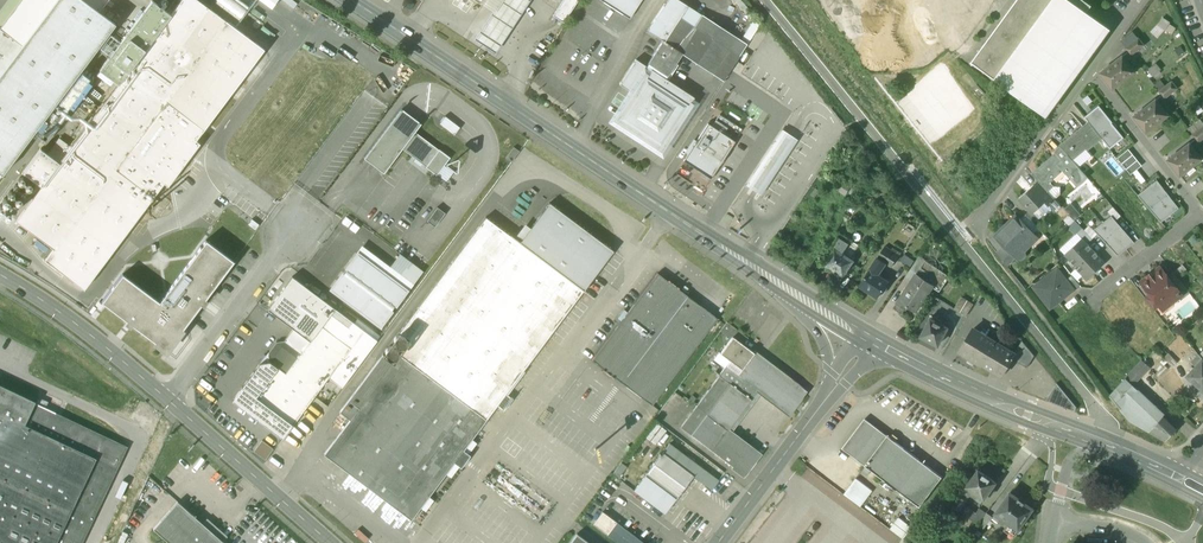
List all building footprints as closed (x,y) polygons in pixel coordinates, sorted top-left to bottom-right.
[(85,0),(55,0),(22,44),(0,74),(0,172),(2,173),(34,132),(85,65),(116,24),(99,11),(85,0)] [(0,27),(0,28),(22,44),(55,0),(21,0),(0,27)] [(0,8),(0,27),(21,0),(6,0),(0,8)] [(199,0),(181,0),(118,83),(59,162),(41,185),(16,219),(53,247),(45,258),(84,287),(153,196),(116,168),(166,101),(204,129),(264,49),(199,0)] [(99,11),(107,0),(85,0),(99,11)] [(99,69),(118,83),(171,14),(152,0),(151,0),(99,69)] [(239,0),(218,0),(216,3),(239,20),(248,7),(239,0)] [(474,38),(495,52),(530,0),(500,0),(493,10),(474,38)] [(481,2),(493,10),(500,0),(482,0),(481,2)] [(553,15),(563,22),(578,0),(563,0),(553,15)] [(629,18),(641,0),(602,0),(629,18)] [(680,0),(667,0),(648,30),(663,40),(664,41),(680,17),(694,27),(702,15),(680,0)] [(972,61),(995,79),(1053,0),(1017,0),(972,61)] [(1071,0),(1053,0),(995,79),(1042,113),(1106,26),(1085,10),(1071,0)] [(1084,0),(1071,0),(1085,10),(1090,4),(1084,0)] [(264,24),(248,12),(242,19),(258,31),(264,24)] [(702,15),(694,27),(680,17),(664,41),(682,53),(723,80),(747,44),(702,15)] [(1152,32),(1160,38),(1171,22),(1163,16),(1152,32)] [(22,44),(0,28),(0,74),(22,44)] [(1133,32),(1121,41),(1126,48),(1139,38),(1133,32)] [(1126,48),(1131,55),(1144,45),(1139,38),(1126,48)] [(664,41),(663,40),(648,63),(657,69),(655,71),(668,80),(678,64),(675,63),(682,53),(664,41)] [(1135,71),(1123,56),(1101,72),(1113,88),(1135,71)] [(636,59),(619,84),(633,93),(649,68),(636,59)] [(1149,69),(1153,75),(1162,69),(1158,63),(1149,69)] [(85,65),(34,132),(47,141),(97,74),(85,65)] [(655,71),(649,68),(633,93),(634,93),(627,104),(619,117),(636,128),(633,132),(632,132),(636,134),(639,136),(643,139),(643,138),(645,134),(662,145),(670,132),(671,133),(694,97),(655,71)] [(1172,81),(1159,91),(1165,98),(1177,88),(1172,81)] [(1168,115),(1156,99),(1134,116),(1147,132),(1168,115)] [(166,101),(116,168),(153,196),(164,182),(168,185),(200,142),(196,139),(204,129),(166,101)] [(1085,118),(1088,122),(1102,139),(1110,149),(1125,137),(1100,106),(1085,118)] [(401,110),(365,159),(384,173),(402,149),(414,133),(420,124),(401,110)] [(460,127),(445,116),(439,123),(454,135),(460,127)] [(712,126),(723,134),(727,128),(716,120),(712,126)] [(1088,122),(1059,145),(1062,148),(1073,160),(1086,149),(1088,150),(1102,139),(1088,122)] [(712,126),(708,123),(683,161),(711,179),(735,141),(723,134),(712,126)] [(1193,135),(1198,142),(1202,138),(1202,127),(1193,135)] [(790,135),(783,130),(746,185),(754,191),(760,195),(797,140),(790,135)] [(438,151),(414,133),(402,149),(426,167),(426,168),(436,175),(449,157),(439,150),(438,151)] [(512,135),(508,141),(515,146),(519,140),(512,135)] [(1190,142),(1168,159),(1180,175),(1202,158),(1190,142)] [(514,147),(506,158),(511,162),(520,151),(514,147)] [(41,148),(23,171),(41,185),(59,162),(41,148)] [(1056,152),(1032,173),(1040,182),(1048,191),(1054,186),(1050,182),(1064,170),(1077,186),(1088,177),(1073,160),(1062,148),(1056,153),(1056,152)] [(1134,155),(1129,149),(1118,158),(1122,164),(1134,155)] [(1138,160),(1134,155),(1122,164),(1127,169),(1138,160)] [(1142,165),(1138,160),(1127,169),(1131,174),(1133,173),(1137,169),(1142,165)] [(1146,180),(1137,169),(1133,173),(1142,184),(1146,180)] [(36,185),(20,173),(4,194),(20,206),(36,185)] [(1169,195),(1157,181),(1139,196),(1150,210),(1169,195)] [(1040,182),(1034,186),(1033,185),(1020,198),(1034,212),(1046,201),(1050,205),(1056,199),(1048,191),(1040,182)] [(1180,208),(1169,195),(1150,210),(1161,223),(1180,208)] [(613,251),(550,203),(520,242),(510,235),(519,243),(542,260),(583,291),(613,251)] [(165,209),(159,205),(155,211),(160,215),(165,209)] [(437,207),(426,221),(435,227),(445,213),(437,207)] [(1095,209),(1085,214),(1091,228),(1101,223),(1095,209)] [(1016,215),(995,235),(1004,245),(1015,256),(1016,257),(1018,258),(1021,258),(1023,258),(1024,256),(1025,254),(1025,252),(1025,250),(1023,248),(1030,242),(1027,239),(1034,233),(1016,215)] [(1118,257),(1135,243),(1112,215),(1095,229),(1118,257)] [(486,217),(399,332),(411,341),(400,355),(486,420),(486,419),(486,420),(497,405),(503,409),(511,398),(506,394),(583,291),(542,260),(519,243),(510,235),(486,217)] [(1093,238),(1082,227),(1077,232),(1082,238),(1088,243),(1093,238)] [(851,239),(840,233),(831,247),(835,250),(836,248),(843,252),(851,239)] [(1082,238),(1065,254),(1076,266),(1075,267),(1094,250),(1088,243),(1082,238)] [(206,240),(160,302),(123,274),(102,302),(151,339),(151,338),(166,350),(175,339),(178,334),(186,324),(234,261),(206,240)] [(1015,256),(1004,245),(997,252),(1007,265),(1013,259),(1013,258),(1015,256)] [(899,255),(885,246),(878,257),(886,262),(892,266),(899,255)] [(843,252),(836,248),(835,250),(826,264),(844,275),(848,268),(851,269),(854,264),(852,262),(853,260),(842,253),(843,252)] [(1094,250),(1075,267),(1087,279),(1105,262),(1094,250)] [(906,253),(901,258),(911,266),(915,260),(906,253)] [(358,254),(332,289),(380,325),(406,290),(387,276),(358,254)] [(402,255),(387,276),(406,290),(421,269),(402,255)] [(919,255),(906,275),(913,279),(917,273),(926,260),(919,255)] [(886,262),(878,257),(869,269),(878,275),(886,262)] [(950,276),(926,260),(917,273),(934,284),(933,286),(940,291),(950,276)] [(1161,267),(1154,272),(1155,274),(1150,278),(1149,277),(1142,282),(1150,293),(1159,304),(1166,298),(1169,300),(1173,301),(1182,294),(1179,291),(1168,276),(1161,267)] [(878,275),(869,269),(859,285),(878,298),(888,282),(878,275)] [(1060,271),(1044,283),(1041,280),(1034,286),(1050,308),(1074,289),(1066,279),(1060,271)] [(1185,286),(1173,271),(1168,276),(1179,291),(1185,286)] [(717,318),(658,273),(593,360),(652,405),(717,318)] [(917,273),(913,279),(894,308),(902,313),(907,305),(916,311),(933,286),(934,284),(917,273)] [(1080,285),(1072,275),(1066,279),(1074,289),(1075,289),(1080,285)] [(335,308),(292,276),(267,309),(293,328),(285,340),(285,341),(301,352),(321,326),(330,314),(348,328),(352,322),(335,308)] [(1159,304),(1150,293),(1145,297),(1155,310),(1161,306),(1159,304)] [(974,303),(962,296),(954,308),(966,315),(974,303)] [(285,341),(276,342),(268,352),(268,354),(265,354),(266,361),(269,360),(269,361),(277,368),(256,397),(293,425),(329,377),(342,387),(377,340),(352,322),(348,328),(330,314),(321,326),(301,352),(285,341)] [(940,320),(932,316),(921,336),(938,345),(941,339),(944,340),(949,331),(947,331),(948,330),(946,329),(947,328),(938,323),(940,320)] [(748,337),(727,322),(722,329),(732,337),(732,336),(743,344),(748,337)] [(989,338),(973,328),(960,351),(983,365),(983,364),(996,342),(989,338)] [(1001,335),(994,331),(989,338),(996,342),(1001,335)] [(406,344),(407,341),(406,339),(405,337),(403,336),(401,336),(399,336),(397,338),(395,339),(395,342),(396,344),(397,346),(399,347),(401,347),(403,347),(405,346),(406,344)] [(743,344),(732,336),(732,337),(720,353),(731,361),(727,365),(738,374),(754,353),(743,344)] [(1034,355),(1022,340),(1014,353),(1015,353),(1012,358),(1027,367),(1034,355)] [(1014,353),(996,342),(983,364),(1002,375),(1012,358),(1015,353),(1014,353)] [(398,355),(398,353),(398,351),(396,349),(394,348),(392,347),(390,348),(388,349),(387,351),(386,353),(387,355),(388,357),(390,358),(392,359),(394,358),(396,357),(398,355)] [(731,361),(720,353),(719,352),(714,359),(725,368),(727,365),(731,361)] [(738,374),(727,365),(725,368),(719,376),(729,383),(706,414),(728,430),(758,390),(789,413),(805,391),(754,353),(738,374)] [(486,420),(400,355),(394,363),(383,355),(349,400),(359,408),(325,454),(411,519),(486,420)] [(1187,375),(1192,379),(1192,381),(1195,384),(1197,384),(1202,389),(1202,359),(1202,358),(1187,375)] [(1143,360),(1126,378),(1133,384),(1150,366),(1143,360)] [(719,376),(697,405),(696,406),(706,414),(729,383),(719,376)] [(1133,384),(1126,378),(1110,396),(1130,420),(1150,431),(1165,414),(1133,384)] [(1077,407),(1057,383),(1047,400),(1075,411),(1077,407)] [(25,424),(35,403),(36,401),(0,384),(0,542),(55,542),(96,458),(25,424)] [(55,542),(82,542),(127,447),(35,403),(25,424),(96,458),(55,542)] [(706,414),(696,406),(681,427),(691,434),(706,414)] [(728,430),(706,414),(691,434),(712,451),(728,430)] [(1165,414),(1150,431),(1166,440),(1178,427),(1165,414)] [(887,435),(864,418),(842,448),(865,466),(887,435)] [(759,454),(728,430),(712,451),(743,474),(759,454)] [(943,477),(887,435),(865,466),(920,507),(943,477)] [(262,440),(255,451),(266,459),(274,448),(262,440)] [(670,443),(661,454),(660,453),(659,455),(660,456),(634,490),(664,513),(693,476),(712,490),(719,480),(670,443)] [(621,462),(613,474),(619,478),(627,466),(621,462)] [(809,466),(802,475),(835,500),(842,491),(809,466)] [(996,483),(979,470),(967,487),(973,491),(979,495),(977,498),(982,502),(988,494),(991,496),(995,490),(992,488),(996,483)] [(856,477),(845,495),(863,506),(874,489),(856,477)] [(973,491),(967,487),(953,505),(959,510),(963,505),(973,491)] [(1033,508),(1011,493),(996,513),(1010,523),(1005,530),(1014,535),(1033,508)] [(177,502),(153,529),(170,542),(221,542),(223,541),(177,502)] [(975,514),(963,505),(959,510),(971,519),(975,514)] [(986,514),(979,509),(975,514),(971,519),(978,524),(986,514)] [(891,528),(877,517),(876,518),(865,510),(859,518),(893,542),(900,542),(913,526),(900,516),(891,528)] [(602,511),(597,519),(593,524),(607,534),(619,542),(644,542),(617,522),(602,511)] [(986,514),(978,524),(984,528),(992,517),(987,513),(986,514)] [(570,542),(589,542),(577,534),(570,542)]
